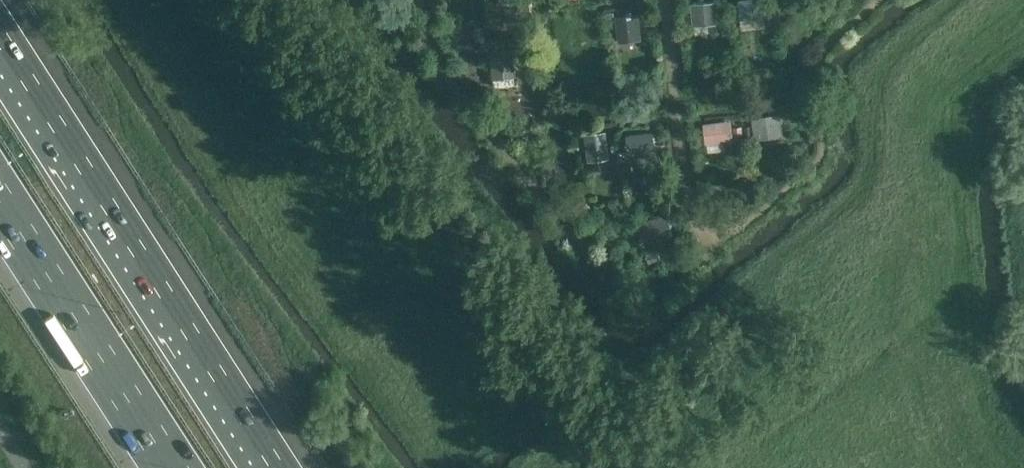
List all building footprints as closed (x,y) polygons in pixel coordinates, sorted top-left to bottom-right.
[(766,17),(765,0),(738,0),(740,20),(741,20),(765,18),(766,17)] [(693,25),(719,23),(717,2),(691,4),(693,25)] [(615,18),(606,19),(607,33),(617,32),(618,42),(641,40),(638,14),(614,17),(615,18)] [(519,17),(504,18),(505,30),(520,28),(519,17)] [(730,22),(722,22),(723,34),(730,34),(730,22)] [(484,28),(474,30),(476,42),(486,40),(484,28)] [(492,80),(516,77),(512,48),(488,52),(492,80)] [(754,140),(783,136),(780,114),(751,117),(754,140)] [(732,144),(732,140),(733,140),(731,119),(703,123),(706,143),(722,141),(723,145),(732,144)] [(751,126),(744,127),(745,139),(753,138),(751,126)] [(742,127),(733,128),(734,141),(743,140),(742,127)] [(652,131),(625,134),(627,149),(628,155),(655,152),(652,131)] [(609,159),(606,132),(584,134),(587,161),(609,159)] [(624,138),(615,139),(617,152),(626,151),(624,138)] [(648,243),(673,236),(667,214),(642,220),(648,243)]
